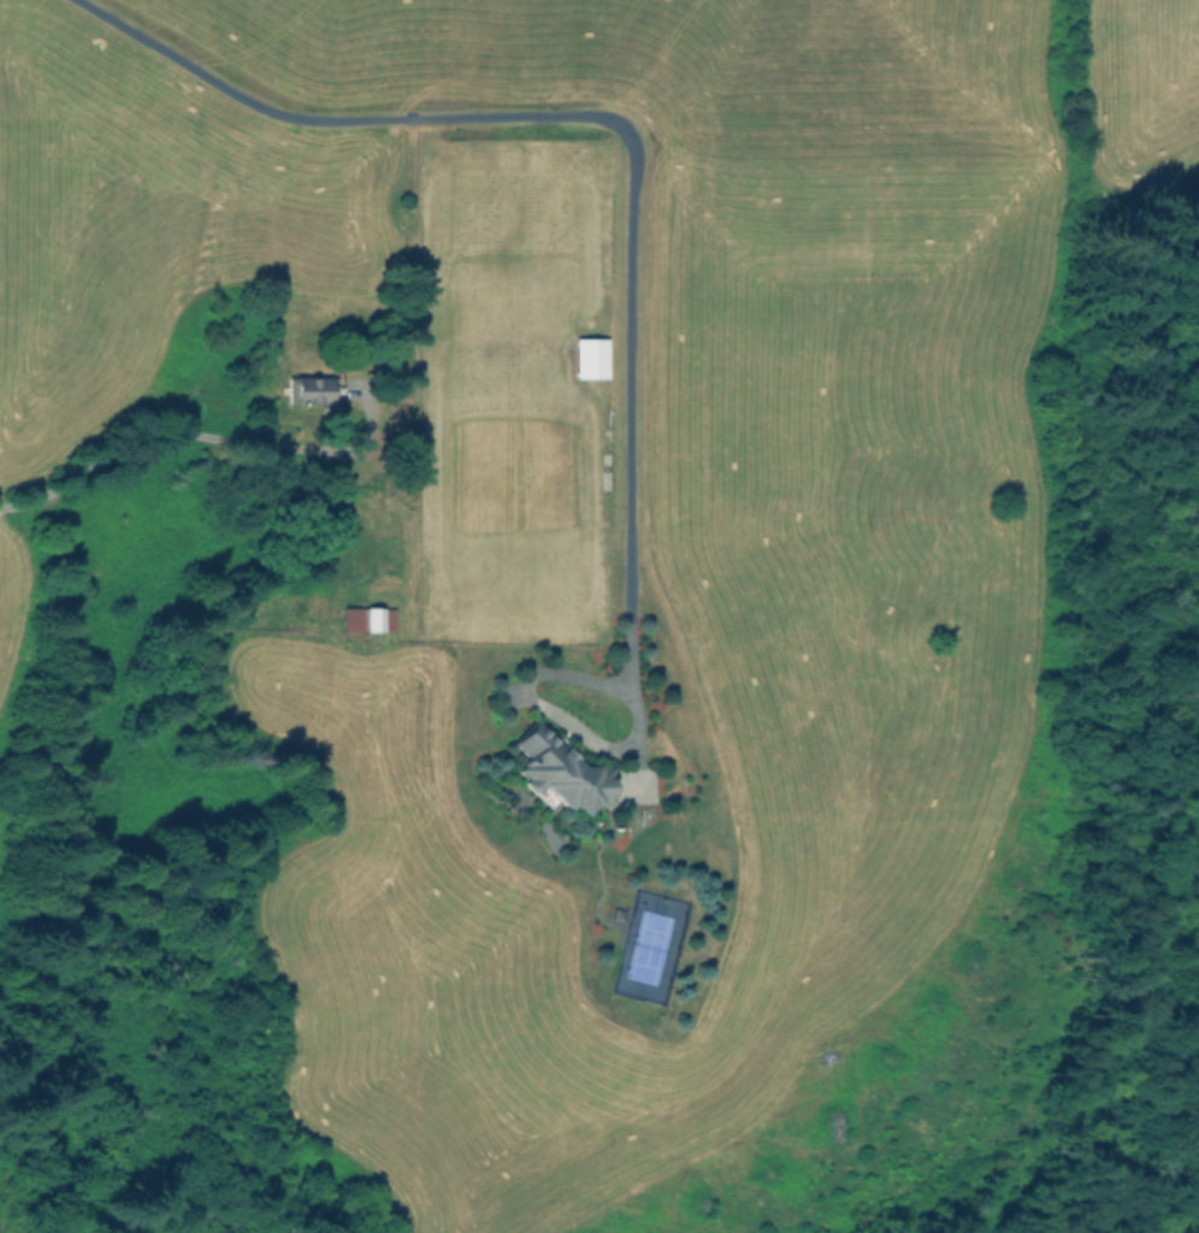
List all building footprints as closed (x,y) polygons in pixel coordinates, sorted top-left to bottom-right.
[(573,375),(604,375),(604,339),(574,338),(573,375)] [(317,393),(334,394),(335,378),(291,376),(290,402),(317,403),(317,393)] [(340,608),(340,631),(393,630),(392,607),(340,608)] [(609,805),(609,779),(596,779),(595,765),(578,765),(532,719),(509,743),(523,758),(510,771),(548,809),(555,802),(563,810),(568,804),(580,816),(590,805),(609,805)]
